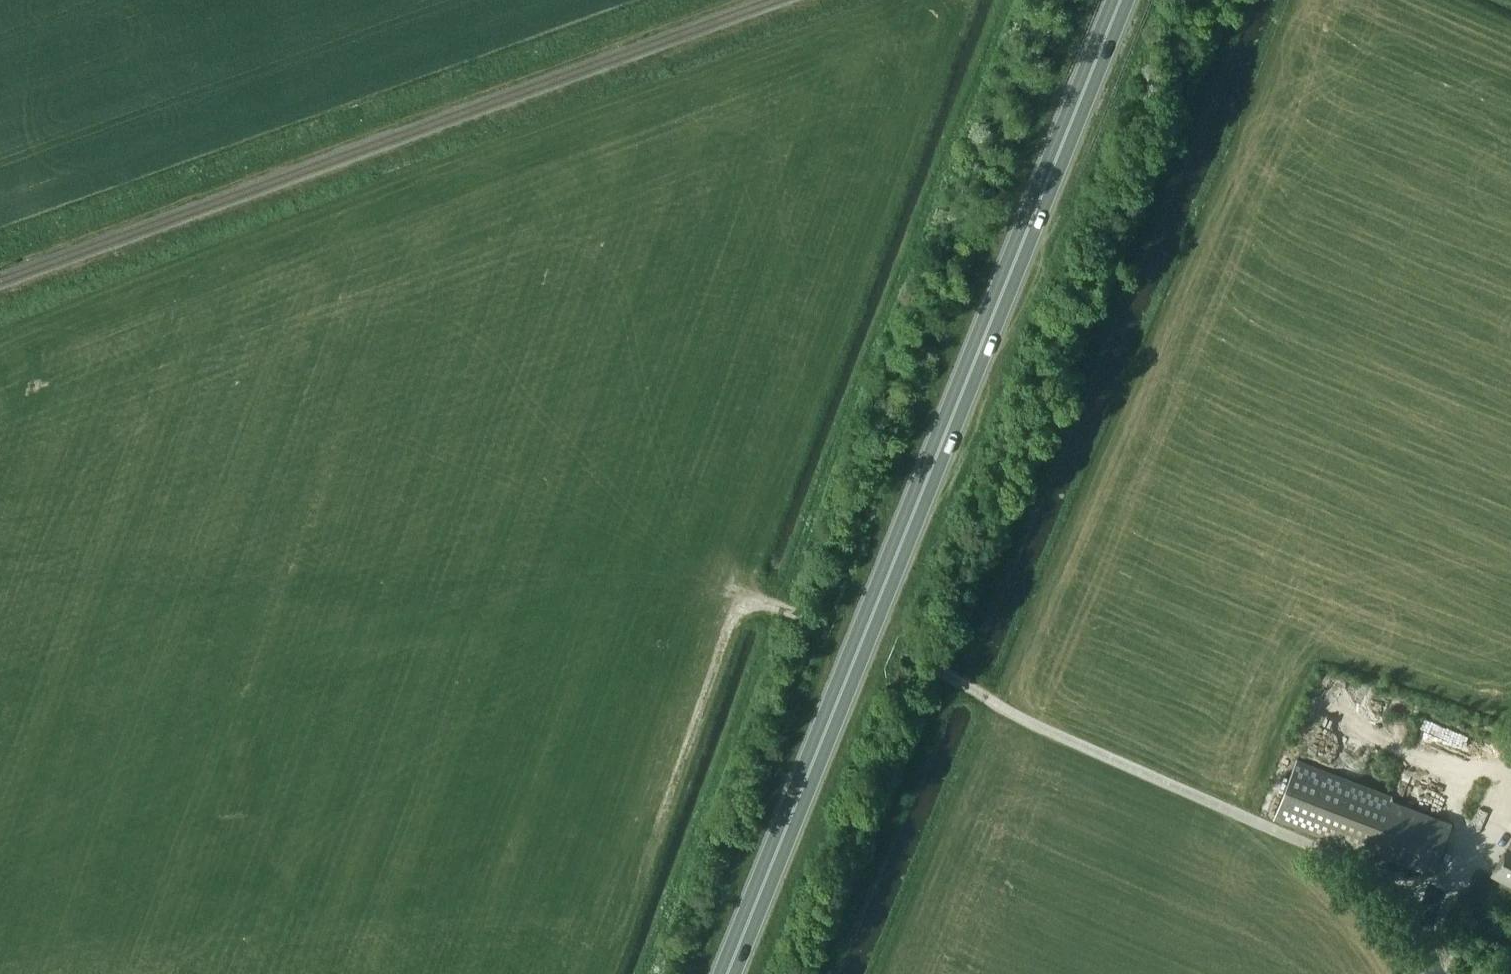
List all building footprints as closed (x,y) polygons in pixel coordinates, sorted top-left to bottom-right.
[(1432,874),(1451,823),(1390,800),(1392,795),(1297,758),(1274,818),(1369,855),(1371,851),(1432,874)] [(1491,876),(1510,886),(1510,840),(1491,876)]
